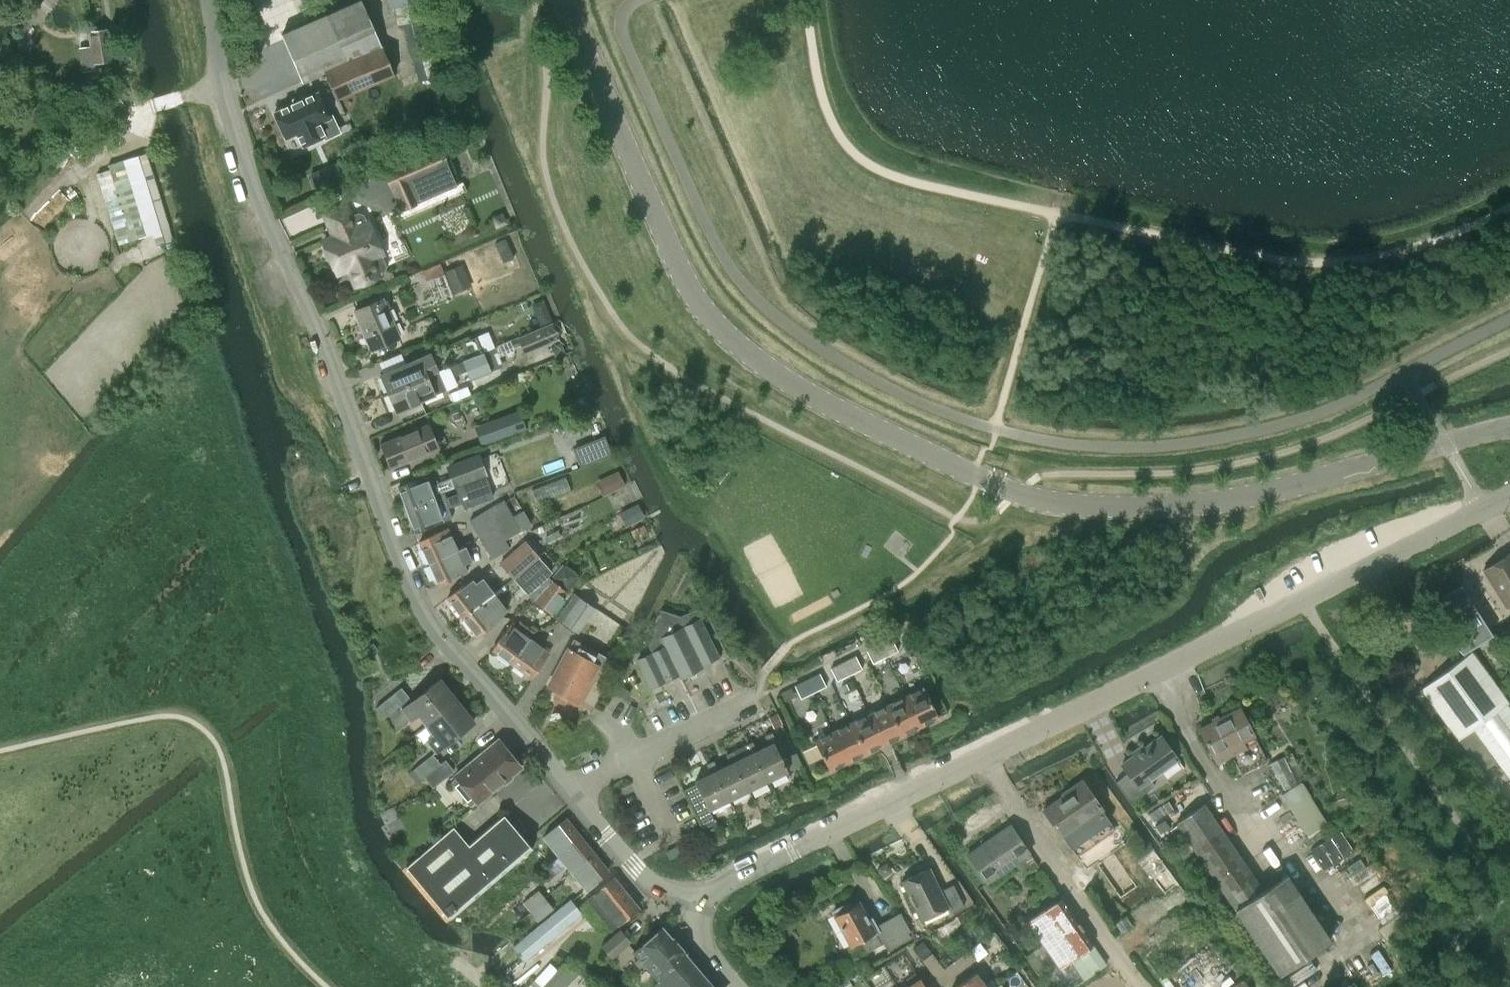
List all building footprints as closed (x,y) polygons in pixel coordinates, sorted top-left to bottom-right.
[(4,12),(14,0),(0,0),(0,17),(4,12)] [(281,34),(301,80),(302,82),(325,71),(325,70),(381,46),(361,0),(356,0),(281,34)] [(390,8),(396,7),(400,24),(404,23),(428,17),(425,0),(388,0),(390,8)] [(90,46),(85,47),(79,48),(81,70),(100,68),(99,62),(111,60),(106,28),(88,30),(90,46)] [(381,46),(325,70),(325,71),(337,99),(394,75),(383,51),(381,46)] [(272,107),(289,102),(286,91),(268,97),(272,107)] [(317,92),(274,113),(279,124),(285,138),(296,133),(302,146),(324,135),(321,130),(318,123),(321,121),(329,118),(323,105),(317,92)] [(440,148),(384,172),(401,210),(418,202),(417,202),(456,185),(446,163),(440,148)] [(95,174),(106,207),(118,246),(151,235),(154,245),(174,239),(147,153),(107,165),(108,167),(95,172),(95,174)] [(319,171),(310,175),(317,191),(326,187),(319,171)] [(386,265),(381,254),(366,221),(364,222),(361,215),(357,214),(349,217),(348,215),(328,224),(333,236),(322,241),(337,274),(347,269),(354,285),(378,274),(384,271),(386,265)] [(461,266),(444,273),(453,292),(469,285),(461,266)] [(370,350),(398,338),(381,299),(354,311),(370,350)] [(548,312),(536,317),(540,326),(552,321),(548,312)] [(523,354),(558,339),(551,322),(516,337),(516,338),(510,341),(513,349),(520,346),(523,354)] [(483,352),(465,359),(472,375),(489,368),(483,352)] [(419,358),(380,374),(388,393),(426,376),(437,372),(429,353),(419,358)] [(461,361),(450,366),(453,372),(464,368),(461,361)] [(426,376),(388,393),(396,412),(434,395),(434,394),(445,390),(456,385),(449,367),(437,372),(426,376)] [(586,410),(582,401),(569,406),(573,415),(586,410)] [(490,426),(476,431),(481,445),(495,439),(526,428),(519,410),(489,421),(490,426)] [(390,467),(426,452),(437,447),(428,425),(381,444),(390,467)] [(611,454),(604,436),(573,449),(580,467),(611,454)] [(454,489),(461,487),(488,478),(478,453),(445,466),(454,489)] [(617,470),(594,481),(601,496),(625,486),(617,470)] [(435,499),(426,475),(397,486),(405,510),(435,499)] [(567,475),(534,489),(538,500),(572,487),(567,475)] [(444,522),(443,521),(452,517),(444,496),(435,499),(405,510),(414,533),(444,522)] [(503,499),(468,520),(478,537),(513,516),(503,499)] [(625,526),(644,517),(636,503),(618,513),(625,526)] [(513,516),(478,537),(491,558),(510,548),(504,540),(521,530),(513,516)] [(447,527),(417,541),(428,563),(458,549),(447,527)] [(524,540),(498,563),(513,579),(538,556),(524,540)] [(458,549),(428,563),(438,584),(439,586),(468,571),(467,568),(474,564),(465,546),(458,549)] [(1483,570),(1506,607),(1509,605),(1509,553),(1483,570)] [(538,556),(513,579),(527,595),(528,594),(529,595),(534,600),(551,579),(547,576),(552,571),(538,556)] [(472,578),(447,597),(461,616),(486,597),(493,592),(482,578),(475,583),(472,578)] [(534,600),(532,603),(549,616),(568,592),(552,580),(551,579),(534,600)] [(1462,653),(1490,632),(1485,624),(1460,584),(1441,597),(1451,613),(1447,615),(1455,643),(1462,653)] [(486,597),(461,616),(476,636),(501,617),(499,615),(506,610),(494,593),(493,592),(486,597)] [(575,594),(557,620),(579,635),(597,609),(575,594)] [(719,656),(700,618),(693,621),(660,609),(647,644),(651,652),(636,659),(650,687),(678,674),(680,677),(702,667),(701,665),(719,656)] [(511,663),(529,638),(533,632),(519,623),(515,628),(510,624),(492,650),(511,663)] [(511,663),(531,677),(549,652),(529,638),(511,663)] [(885,657),(890,654),(898,651),(891,638),(878,644),(885,657)] [(573,639),(547,686),(556,690),(552,698),(561,703),(566,695),(576,701),(596,665),(603,669),(608,659),(573,639)] [(865,650),(872,663),(885,657),(878,644),(865,650)] [(1420,688),(1457,738),(1473,727),(1489,748),(1509,777),(1509,711),(1508,709),(1504,703),(1507,701),(1470,651),(1420,688)] [(849,675),(852,673),(861,669),(854,656),(842,662),(849,675)] [(829,668),(836,681),(849,675),(842,662),(829,668)] [(807,679),(814,692),(826,686),(819,673),(807,679)] [(409,697),(398,706),(401,709),(410,720),(418,714),(426,724),(456,701),(438,679),(412,700),(409,697)] [(800,699),(814,692),(807,679),(794,686),(800,699)] [(920,726),(924,724),(938,717),(923,686),(905,695),(920,726)] [(394,693),(375,708),(383,718),(398,706),(409,697),(401,687),(394,693)] [(781,703),(795,697),(791,688),(777,694),(781,703)] [(902,735),(919,726),(920,726),(905,695),(887,704),(902,735)] [(456,701),(426,724),(434,734),(426,741),(435,752),(473,722),(456,701)] [(884,744),(901,735),(902,735),(887,704),(868,713),(884,744)] [(1268,760),(1254,734),(1240,708),(1198,729),(1215,762),(1230,755),(1240,774),(1268,760)] [(866,753),(884,744),(868,713),(850,722),(866,753)] [(833,730),(848,761),(866,753),(850,722),(833,730)] [(829,771),(848,761),(833,730),(814,740),(829,771)] [(756,750),(754,751),(768,780),(787,771),(774,742),(776,741),(771,732),(764,735),(768,744),(756,750)] [(1131,803),(1155,785),(1151,778),(1178,758),(1161,735),(1157,738),(1154,738),(1148,743),(1147,745),(1122,764),(1128,773),(1115,782),(1131,803)] [(520,768),(506,750),(497,739),(454,774),(478,803),(520,768)] [(737,759),(735,760),(749,789),(767,781),(768,780),(754,751),(756,750),(752,741),(749,743),(744,745),(749,753),(737,759)] [(717,769),(716,769),(730,799),(748,790),(749,789),(735,760),(737,759),(733,751),(729,752),(725,754),(729,763),(717,769)] [(421,779),(424,776),(440,763),(432,753),(413,769),(421,779)] [(1283,756),(1269,763),(1283,790),(1297,782),(1283,756)] [(440,763),(424,776),(433,786),(453,770),(444,760),(440,763)] [(696,784),(685,790),(704,829),(715,824),(708,809),(730,799),(716,769),(717,769),(713,760),(705,764),(710,773),(694,780),(696,784)] [(1083,779),(1040,809),(1061,838),(1062,837),(1070,848),(1074,854),(1113,826),(1109,821),(1101,810),(1103,808),(1083,779)] [(1307,837),(1327,823),(1300,781),(1280,794),(1307,837)] [(1262,890),(1208,810),(1204,802),(1175,823),(1176,825),(1170,830),(1222,907),(1229,902),(1277,974),(1329,938),(1286,874),(1262,890)] [(532,849),(531,847),(503,815),(468,845),(453,827),(405,867),(449,919),(532,849)] [(556,853),(579,835),(566,819),(543,837),(556,853)] [(985,882),(1029,852),(1010,824),(966,855),(985,882)] [(1342,828),(1311,846),(1324,868),(1355,849),(1342,828)] [(592,851),(580,836),(579,835),(556,853),(570,870),(592,851)] [(1155,846),(1138,857),(1151,877),(1168,866),(1155,846)] [(1099,860),(1119,896),(1138,886),(1117,849),(1099,860)] [(608,870),(593,853),(592,851),(570,870),(585,889),(608,870)] [(889,866),(886,861),(876,867),(883,877),(889,873),(889,866)] [(920,920),(947,907),(950,913),(963,906),(952,885),(940,891),(929,868),(901,881),(920,920)] [(614,877),(586,899),(611,930),(639,907),(614,877)] [(530,912),(546,899),(538,890),(522,902),(530,912)] [(1069,960),(1092,945),(1060,898),(1027,921),(1043,944),(1059,967),(1069,960)] [(530,912),(537,921),(553,908),(546,899),(530,912)] [(525,936),(513,946),(514,946),(524,959),(536,949),(580,913),(575,907),(569,900),(525,936)] [(851,902),(833,911),(834,914),(833,915),(850,946),(861,940),(866,951),(880,944),(880,943),(883,941),(887,949),(909,938),(897,914),(876,926),(871,916),(867,918),(858,901),(852,905),(851,902)] [(662,926),(632,952),(638,958),(634,961),(639,968),(643,965),(654,978),(684,952),(662,926)] [(612,957),(630,941),(620,929),(601,945),(612,957)] [(1069,960),(1059,967),(1043,944),(1031,951),(1057,986),(1073,986),(1083,980),(1069,960)] [(931,952),(921,960),(940,986),(981,955),(974,945),(943,968),(931,952)] [(684,952),(654,978),(658,981),(653,985),(655,986),(714,986),(684,952)] [(546,981),(553,986),(564,986),(579,970),(563,963),(546,981)] [(975,972),(954,986),(986,986),(975,972)] [(906,986),(926,986),(920,978),(918,979),(906,986)] [(1242,978),(1230,986),(1249,986),(1242,978)]
